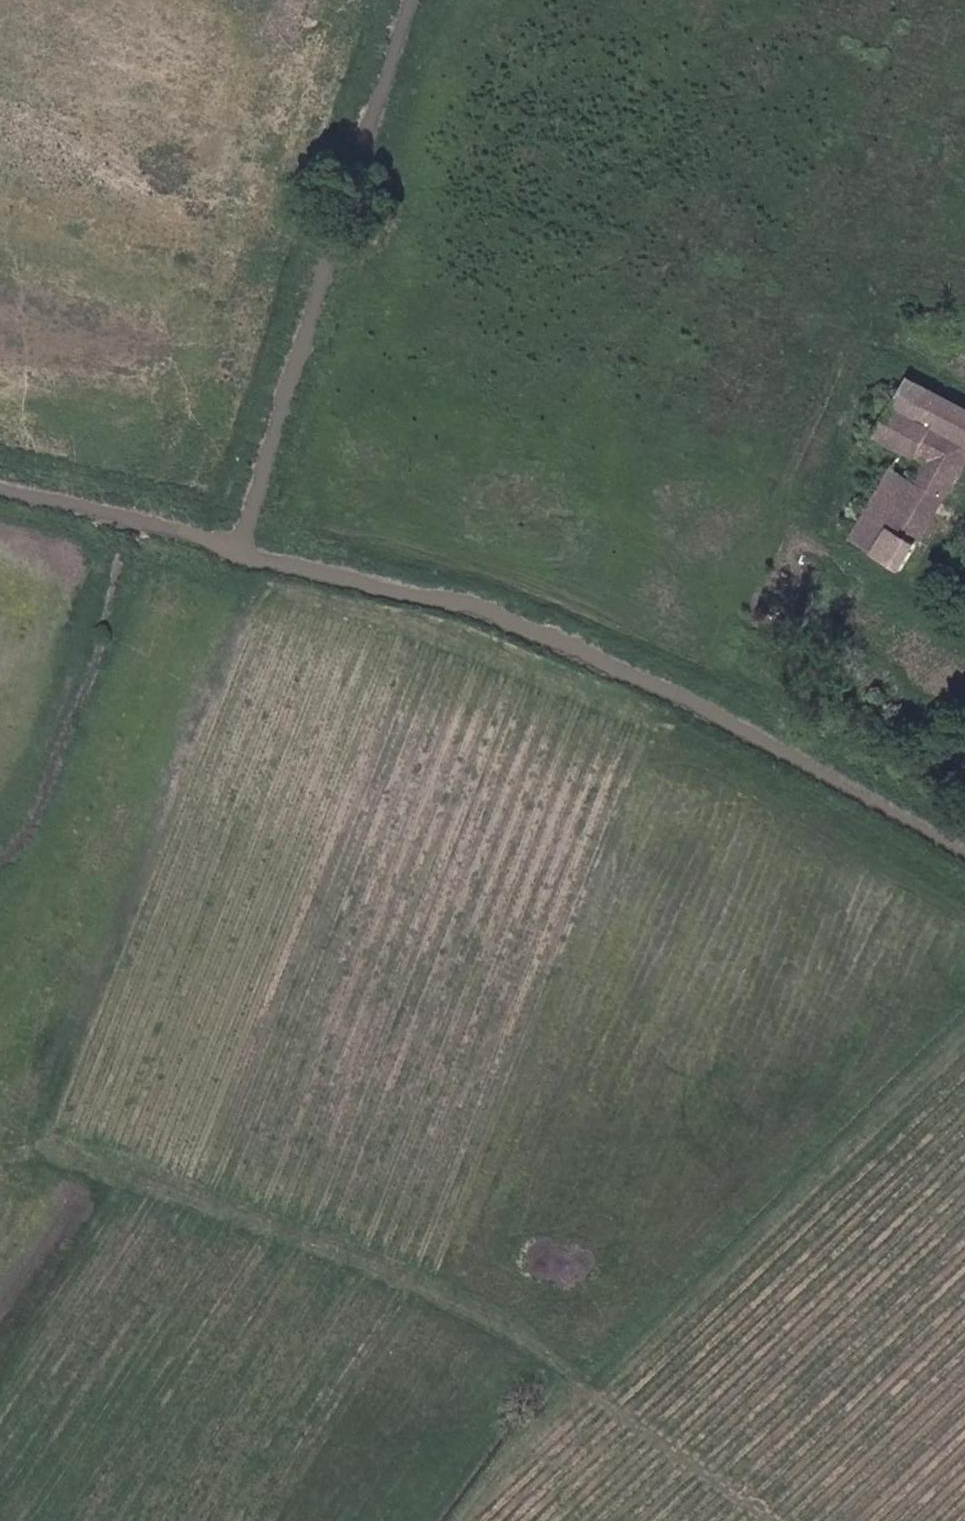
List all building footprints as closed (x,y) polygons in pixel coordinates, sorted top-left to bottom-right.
[(901,447),(918,418),(933,389),(911,376),(879,433),(901,447)] [(933,389),(918,418),(964,444),(964,408),(933,389)] [(878,555),(897,566),(904,568),(964,462),(964,444),(918,418),(901,447),(929,463),(878,555)] [(850,538),(878,555),(929,463),(901,447),(850,538)]
